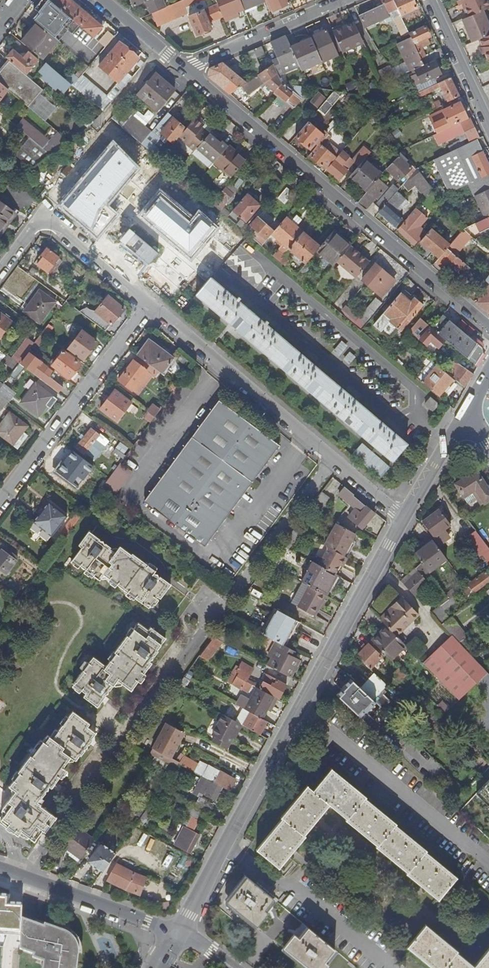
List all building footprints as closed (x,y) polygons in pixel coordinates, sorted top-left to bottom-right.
[(33,8),(37,12),(46,20),(47,20),(48,20),(49,20),(50,20),(52,17),(66,30),(70,33),(78,25),(71,20),(62,12),(51,3),(49,0),(48,0),(39,0),(33,8)] [(71,20),(92,37),(101,26),(69,0),(53,0),(51,3),(62,12),(71,20)] [(151,13),(169,5),(167,0),(131,0),(134,5),(142,1),(145,8),(148,6),(151,13)] [(187,14),(181,0),(169,5),(151,13),(157,27),(187,14)] [(264,1),(264,0),(239,0),(245,12),(253,9),(251,6),(264,1)] [(264,1),(268,11),(271,10),(272,11),(288,4),(287,0),(264,0),(264,1)] [(382,5),(358,16),(364,27),(383,18),(391,15),(389,12),(396,9),(392,0),(380,0),(382,5)] [(392,0),(396,9),(399,15),(416,7),(412,0),(393,0),(392,0)] [(458,5),(457,5),(459,11),(462,10),(465,17),(468,16),(462,4),(460,5),(458,0),(455,0),(458,5)] [(460,5),(462,4),(468,16),(471,15),(482,10),(488,7),(488,6),(487,0),(458,0),(460,5)] [(224,2),(217,5),(222,16),(229,13),(224,2)] [(208,22),(222,16),(217,5),(189,17),(196,34),(210,28),(208,22)] [(391,14),(393,18),(399,15),(396,9),(389,12),(391,15),(391,14)] [(461,19),(471,42),(478,39),(488,35),(488,27),(482,10),(471,15),(468,16),(465,17),(461,19)] [(37,12),(31,19),(36,23),(57,40),(66,30),(52,17),(50,20),(49,20),(48,20),(47,20),(46,20),(37,12)] [(396,24),(393,18),(391,14),(391,15),(383,18),(388,28),(396,24)] [(399,31),(406,28),(399,15),(393,18),(396,24),(399,31)] [(57,40),(36,23),(20,42),(41,59),(57,40)] [(347,25),(346,26),(347,28),(343,30),(341,28),(332,32),(332,33),(340,50),(341,52),(344,51),(363,43),(353,23),(347,25)] [(410,37),(423,64),(433,59),(439,56),(436,50),(424,55),(421,49),(420,50),(419,48),(429,43),(426,37),(429,36),(424,26),(409,34),(410,37)] [(406,28),(399,31),(402,37),(409,34),(407,31),(406,28)] [(315,49),(320,61),(321,62),(336,55),(335,53),(340,50),(332,33),(327,35),(325,29),(311,35),(316,48),(315,49)] [(107,30),(98,41),(105,46),(114,35),(107,30)] [(272,63),(277,74),(298,65),(291,50),(285,35),(270,42),(275,54),(276,54),(278,58),(271,61),(272,63)] [(478,39),(481,47),(483,52),(486,59),(488,58),(488,35),(478,39)] [(409,70),(423,64),(410,37),(396,44),(409,70)] [(298,65),(300,70),(320,61),(315,49),(310,38),(303,42),(303,44),(291,50),(298,65)] [(117,81),(138,57),(118,41),(98,65),(117,81)] [(253,49),(256,59),(265,55),(261,46),(253,49)] [(8,56),(27,72),(39,59),(30,51),(26,56),(23,56),(14,49),(8,56)] [(244,53),(254,76),(261,71),(257,60),(256,59),(253,49),(244,53)] [(423,64),(412,69),(415,74),(416,73),(421,82),(431,78),(431,79),(435,78),(434,76),(440,73),(433,59),(423,64)] [(28,106),(42,89),(31,80),(9,61),(0,72),(0,83),(8,90),(28,106)] [(65,92),(72,84),(47,62),(40,70),(44,74),(43,76),(49,81),(51,79),(65,92)] [(208,76),(228,94),(241,85),(244,83),(221,63),(209,68),(208,76)] [(272,63),(261,71),(254,76),(244,83),(241,85),(247,94),(263,82),(274,91),(281,83),(277,74),(272,63)] [(377,72),(382,83),(395,78),(390,66),(377,72)] [(105,110),(114,99),(83,74),(74,84),(105,110)] [(138,95),(157,111),(175,90),(156,74),(138,95)] [(449,77),(421,91),(418,92),(420,96),(437,88),(440,87),(441,90),(447,101),(458,96),(449,77)] [(320,82),(321,89),(333,91),(330,83),(320,82)] [(8,90),(0,83),(0,100),(8,90)] [(281,83),(274,91),(292,106),(300,98),(299,96),(304,87),(281,83)] [(407,89),(410,95),(418,92),(421,91),(418,84),(407,89)] [(333,91),(317,109),(324,114),(342,92),(333,91)] [(346,99),(352,104),(359,94),(350,93),(346,99)] [(383,102),(386,107),(394,103),(392,98),(383,102)] [(428,106),(430,111),(441,106),(438,101),(428,106)] [(429,117),(436,133),(467,119),(459,102),(429,117)] [(186,129),(168,114),(152,132),(142,144),(160,160),(166,153),(156,145),(161,139),(166,143),(169,139),(175,144),(180,137),(186,129)] [(132,115),(122,127),(142,144),(152,132),(132,115)] [(198,116),(186,129),(180,137),(196,150),(198,148),(210,134),(200,125),(203,121),(198,116)] [(17,126),(28,136),(49,153),(58,147),(23,118),(17,126)] [(467,119),(436,133),(434,135),(438,144),(457,135),(458,136),(460,136),(462,136),(466,134),(469,140),(477,136),(469,118),(467,119)] [(326,134),(336,122),(333,120),(329,124),(330,125),(323,133),(325,134),(326,134)] [(307,121),(294,136),(308,149),(316,140),(318,143),(324,136),(307,121)] [(387,131),(393,138),(397,136),(393,128),(387,131)] [(217,140),(218,139),(219,137),(212,131),(210,134),(217,140)] [(198,148),(215,163),(228,147),(218,139),(217,140),(210,134),(198,148)] [(318,143),(308,155),(324,168),(333,157),(321,146),(329,137),(326,134),(325,134),(324,136),(318,143)] [(49,153),(28,136),(14,153),(30,167),(49,153)] [(139,167),(112,139),(58,204),(98,240),(119,213),(109,204),(139,167)] [(476,139),(464,145),(455,149),(434,159),(450,192),(468,184),(474,196),(488,188),(488,167),(476,139)] [(453,143),(455,149),(464,145),(461,140),(453,143)] [(231,178),(246,160),(229,146),(228,147),(215,163),(214,163),(231,178)] [(352,161),(358,166),(364,159),(369,152),(363,147),(352,161)] [(214,163),(215,163),(198,148),(196,150),(193,154),(210,169),(214,163)] [(342,150),(326,168),(338,179),(346,169),(342,165),(342,161),(347,155),(342,150)] [(398,157),(386,168),(397,180),(409,168),(398,157)] [(350,175),(367,190),(377,179),(381,174),(364,159),(358,166),(350,175)] [(424,196),(431,188),(416,168),(402,184),(408,190),(414,183),(424,196)] [(377,179),(367,190),(356,202),(365,210),(374,198),(376,199),(386,186),(377,179)] [(375,205),(380,209),(396,191),(400,186),(398,184),(395,187),(393,185),(375,205)] [(438,185),(432,190),(447,208),(454,205),(438,185)] [(193,215),(159,188),(136,216),(191,261),(219,227),(198,209),(193,215)] [(216,207),(219,210),(220,207),(221,208),(232,194),(225,188),(218,196),(218,197),(214,202),(218,205),(216,207)] [(278,198),(284,204),(292,194),(286,188),(278,198)] [(488,216),(488,188),(474,196),(485,218),(488,216)] [(396,191),(380,209),(377,212),(394,227),(401,218),(396,213),(398,212),(395,209),(404,198),(396,191)] [(247,194),(233,210),(246,221),(259,205),(247,194)] [(395,209),(398,212),(407,201),(404,198),(395,209)] [(14,212),(0,202),(0,231),(14,212)] [(404,220),(401,223),(402,224),(397,229),(413,244),(422,234),(418,231),(420,227),(419,226),(426,217),(415,207),(404,220)] [(264,210),(258,218),(267,226),(273,219),(264,210)] [(485,218),(462,229),(474,238),(488,231),(488,216),(485,218)] [(273,231),(267,226),(258,218),(251,226),(252,227),(250,229),(254,233),(251,237),(262,246),(267,240),(266,240),(273,231)] [(290,249),(303,232),(286,218),(272,234),(290,249)] [(404,220),(401,218),(394,227),(396,229),(401,223),(404,220)] [(159,253),(129,227),(118,240),(148,265),(159,253)] [(423,236),(426,232),(420,227),(418,231),(422,234),(423,236)] [(446,248),(448,245),(429,228),(426,232),(423,236),(415,246),(434,262),(446,248)] [(320,247),(303,232),(290,249),(306,263),(317,250),(320,247)] [(334,265),(338,261),(349,248),(350,246),(333,232),(320,247),(317,250),(334,265)] [(338,261),(357,277),(367,266),(355,256),(357,254),(349,248),(338,261)] [(446,248),(434,262),(444,270),(451,261),(454,264),(453,265),(477,285),(480,282),(483,285),(488,285),(474,303),(488,316),(488,285),(484,280),(446,248)] [(38,264),(49,272),(60,259),(46,249),(41,255),(43,256),(38,264)] [(279,250),(273,256),(279,261),(284,255),(279,250)] [(284,255),(279,261),(286,266),(291,260),(284,255)] [(362,281),(382,297),(394,281),(375,265),(362,281)] [(301,269),(296,275),(313,290),(319,283),(316,281),(301,269)] [(230,294),(202,270),(186,287),(393,461),(397,456),(401,458),(410,447),(394,434),(397,430),(388,423),(385,426),(354,400),(357,397),(348,389),(345,392),(314,366),(317,362),(308,355),(305,358),(274,331),(277,328),(267,320),(265,323),(239,302),(242,298),(233,291),(230,294)] [(316,281),(319,283),(326,275),(323,273),(316,281)] [(40,323),(56,302),(40,290),(24,311),(40,323)] [(389,322),(401,332),(423,305),(415,298),(413,299),(403,290),(384,314),(391,320),(389,322)] [(86,316),(105,331),(124,309),(109,297),(96,312),(90,311),(86,316)] [(424,316),(430,321),(435,316),(437,317),(442,311),(440,310),(443,306),(437,301),(424,316)] [(12,322),(0,312),(0,338),(12,322)] [(431,328),(475,365),(482,352),(481,348),(442,315),(431,328)] [(414,326),(409,331),(426,345),(430,340),(438,347),(445,339),(431,328),(430,326),(420,318),(414,326)] [(43,332),(47,335),(53,327),(49,324),(47,327),(43,332)] [(84,359),(97,342),(82,331),(69,348),(84,359)] [(39,336),(37,340),(41,343),(47,335),(43,332),(39,336)] [(27,339),(15,355),(21,360),(34,343),(27,339)] [(149,340),(138,355),(157,369),(162,372),(173,357),(149,340)] [(343,343),(335,353),(340,356),(347,347),(343,343)] [(81,363),(64,351),(53,365),(58,368),(56,371),(59,373),(61,370),(70,378),(71,377),(74,379),(78,373),(75,371),(81,363)] [(55,372),(30,354),(21,365),(24,367),(59,393),(63,387),(53,379),(55,376),(53,374),(55,372)] [(351,354),(346,360),(350,364),(356,358),(351,354)] [(157,369),(138,355),(135,360),(148,370),(154,374),(157,369)] [(135,360),(119,380),(133,390),(148,370),(135,360)] [(451,377),(452,376),(463,386),(473,373),(461,365),(454,361),(446,373),(451,377)] [(432,362),(418,379),(439,396),(449,385),(452,386),(456,381),(432,362)] [(17,366),(10,376),(15,379),(24,367),(21,365),(19,363),(17,366)] [(68,380),(70,378),(61,370),(59,373),(68,380)] [(10,385),(15,379),(10,376),(5,382),(10,385)] [(39,416),(53,397),(37,384),(22,403),(39,416)] [(2,387),(0,389),(0,395),(7,401),(9,402),(13,396),(2,387)] [(118,422),(132,403),(115,390),(101,408),(118,422)] [(426,405),(434,411),(439,404),(431,398),(426,405)] [(190,441),(173,465),(172,464),(166,473),(167,473),(149,496),(148,496),(145,501),(205,545),(209,541),(208,540),(226,517),(226,518),(233,509),(232,508),(249,485),(250,486),(257,477),(256,477),(276,449),(277,450),(280,445),(220,400),(217,405),(197,433),(196,432),(190,441)] [(155,416),(161,409),(154,404),(149,411),(155,416)] [(0,425),(0,434),(18,447),(27,435),(23,433),(28,426),(9,412),(0,425)] [(76,447),(84,453),(99,434),(92,428),(76,447)] [(382,477),(392,465),(363,441),(353,453),(382,477)] [(123,453),(126,455),(129,451),(132,447),(129,445),(123,453)] [(55,474),(74,488),(79,480),(83,483),(91,473),(69,457),(55,474)] [(115,470),(109,477),(102,488),(113,496),(132,471),(121,463),(115,470)] [(456,482),(464,496),(473,490),(475,493),(477,492),(484,503),(488,500),(488,490),(477,470),(456,482)] [(354,496),(355,495),(346,487),(341,494),(350,502),(349,502),(358,510),(350,518),(357,524),(356,524),(360,527),(362,525),(364,526),(374,514),(354,496)] [(310,509),(319,514),(330,500),(322,493),(313,505),(310,509)] [(68,515),(62,510),(50,501),(34,521),(52,535),(68,515)] [(439,510),(422,523),(433,537),(450,524),(439,510)] [(81,514),(77,511),(60,533),(65,537),(82,515),(81,514)] [(328,548),(343,556),(355,534),(336,523),(325,546),(328,548)] [(283,546),(289,549),(299,532),(295,530),(289,537),(283,546)] [(91,539),(94,535),(95,535),(89,531),(79,545),(82,547),(73,559),(99,580),(104,574),(148,608),(151,604),(157,596),(160,598),(165,591),(171,584),(164,579),(163,580),(161,582),(161,583),(157,581),(160,577),(159,577),(159,575),(157,573),(155,573),(154,573),(156,570),(133,553),(132,554),(121,545),(116,552),(110,548),(111,547),(106,543),(105,544),(104,543),(104,542),(102,540),(101,540),(99,539),(96,543),(91,539)] [(476,531),(466,538),(480,556),(482,554),(488,563),(488,549),(476,531)] [(446,559),(429,536),(422,542),(411,551),(428,572),(446,559)] [(289,549),(283,546),(275,557),(272,560),(279,564),(289,549)] [(343,556),(328,548),(319,565),(334,573),(341,561),(344,563),(347,557),(343,556)] [(6,574),(15,561),(1,550),(0,552),(0,570),(6,574)] [(341,561),(334,573),(337,575),(338,575),(344,563),(341,561)] [(334,573),(319,565),(314,562),(302,583),(308,586),(323,594),(326,595),(337,575),(334,573)] [(403,585),(413,595),(427,582),(417,571),(412,577),(403,585)] [(474,582),(478,588),(488,580),(488,571),(474,582)] [(407,572),(399,580),(403,585),(412,577),(407,572)] [(291,603),(298,606),(308,586),(302,583),(291,603)] [(308,586),(298,606),(298,607),(315,617),(322,602),(320,601),(323,594),(308,586)] [(479,597),(485,606),(488,602),(488,589),(479,597)] [(453,591),(446,596),(448,599),(455,594),(453,591)] [(430,613),(431,612),(439,606),(448,599),(446,596),(442,592),(427,603),(419,595),(416,598),(430,613)] [(417,614),(415,612),(414,612),(402,599),(391,610),(380,620),(384,624),(386,626),(395,635),(417,614)] [(439,606),(431,612),(441,624),(445,620),(449,618),(439,606)] [(273,608),(261,632),(264,634),(277,610),(273,608)] [(389,608),(378,618),(380,620),(391,610),(389,608)] [(277,610),(264,634),(281,644),(285,646),(298,622),(277,610)] [(463,639),(445,620),(441,624),(452,635),(458,642),(461,640),(463,639)] [(101,701),(100,701),(97,698),(101,693),(104,695),(105,694),(107,693),(107,692),(108,690),(109,689),(110,690),(117,680),(131,690),(147,668),(141,664),(145,659),(149,661),(152,658),(152,656),(153,655),(154,655),(158,650),(157,650),(165,638),(151,627),(148,630),(138,623),(128,636),(126,635),(114,652),(115,653),(105,666),(93,657),(73,684),(85,693),(83,697),(97,707),(101,701)] [(372,636),(374,638),(386,626),(384,624),(372,636)] [(371,641),(389,659),(404,645),(395,635),(386,626),(374,638),(371,641)] [(418,656),(428,647),(417,635),(407,644),(418,656)] [(472,657),(468,652),(458,642),(452,635),(423,664),(458,700),(485,671),(472,657)] [(222,642),(215,637),(205,650),(200,657),(207,661),(222,642)] [(461,640),(458,642),(468,652),(471,650),(461,640)] [(273,659),(277,661),(285,646),(281,644),(273,659)] [(367,644),(356,656),(369,669),(381,657),(367,644)] [(404,645),(389,659),(393,663),(408,649),(404,645)] [(285,646),(277,661),(273,668),(290,677),(300,659),(290,654),(289,656),(286,654),(290,648),(285,646)] [(151,663),(149,661),(145,659),(141,664),(147,668),(151,663)] [(235,675),(235,676),(244,681),(251,668),(241,663),(238,668),(236,667),(233,674),(235,675)] [(405,675),(398,668),(392,674),(399,681),(405,675)] [(374,674),(361,689),(372,699),(386,685),(374,674)] [(240,688),(244,681),(235,676),(230,683),(240,688)] [(259,689),(268,694),(269,693),(279,698),(286,684),(276,679),(276,680),(273,686),(268,684),(267,686),(262,683),(259,689)] [(348,691),(365,708),(371,702),(353,685),(348,691)] [(244,709),(262,719),(274,697),(268,694),(259,689),(256,687),(244,709)] [(375,706),(371,702),(365,708),(363,710),(362,709),(357,714),(366,723),(371,717),(367,714),(375,706)] [(262,719),(244,709),(242,708),(235,721),(242,725),(259,734),(266,721),(262,719)] [(91,739),(92,737),(93,738),(96,735),(95,734),(98,730),(92,726),(90,728),(88,726),(89,725),(72,712),(52,739),(47,735),(31,756),(30,756),(18,772),(19,773),(9,786),(15,791),(16,792),(14,795),(14,798),(17,801),(13,806),(7,802),(1,809),(6,812),(0,820),(18,834),(21,831),(34,842),(42,830),(44,832),(55,817),(40,806),(41,805),(37,802),(40,798),(40,799),(46,792),(45,791),(45,790),(47,790),(48,789),(48,787),(49,786),(45,783),(49,778),(55,782),(64,769),(62,768),(70,758),(75,761),(79,755),(80,756),(84,750),(83,750),(84,749),(85,749),(87,748),(87,747),(87,745),(87,744),(84,742),(87,737),(91,739)] [(235,721),(224,715),(213,735),(215,737),(222,740),(220,743),(228,747),(233,738),(234,738),(242,725),(235,721)] [(153,748),(168,757),(169,757),(182,733),(166,724),(153,748)] [(222,740),(215,737),(212,742),(226,750),(228,747),(220,743),(222,740)] [(150,754),(154,756),(165,762),(168,757),(153,748),(150,754)] [(179,764),(190,769),(192,765),(182,759),(179,764)] [(202,776),(208,766),(199,761),(194,761),(192,765),(190,769),(202,776)] [(221,787),(228,791),(234,780),(208,766),(202,776),(206,778),(221,787)] [(282,816),(275,825),(297,843),(304,835),(303,834),(329,803),(346,818),(346,819),(377,844),(376,846),(407,871),(406,873),(437,898),(454,877),(424,851),(425,850),(394,824),(395,823),(364,797),(365,796),(332,767),(312,789),(307,785),(281,815),(282,816)] [(474,791),(488,807),(488,774),(474,791)] [(45,783),(49,786),(51,788),(55,782),(49,778),(45,783)] [(214,800),(221,787),(206,778),(202,786),(208,789),(204,795),(214,800)] [(198,792),(204,795),(208,789),(202,786),(198,792)] [(16,792),(15,791),(7,802),(13,806),(17,801),(14,798),(14,795),(16,792)] [(205,813),(189,804),(185,813),(200,821),(205,813)] [(55,817),(44,832),(45,832),(56,818),(55,817)] [(180,839),(187,843),(192,832),(196,825),(189,821),(180,839)] [(277,866),(297,843),(275,825),(256,848),(277,866)] [(80,859),(94,841),(74,826),(60,844),(80,859)] [(192,832),(187,843),(184,849),(190,853),(199,835),(192,832)] [(103,871),(115,854),(101,845),(88,861),(103,871)] [(123,889),(139,895),(144,878),(134,873),(123,868),(115,864),(107,881),(123,889)] [(273,900),(246,877),(225,903),(256,927),(267,913),(264,910),(273,900)] [(78,955),(78,954),(77,949),(76,944),(73,940),(68,935),(65,933),(64,933),(62,938),(56,936),(58,931),(45,925),(43,928),(21,919),(19,950),(33,955),(43,958),(43,962),(42,967),(76,967),(78,955)] [(413,939),(448,967),(488,967),(488,946),(473,966),(455,951),(456,950),(424,924),(413,939)] [(307,928),(299,939),(293,935),(282,948),(308,967),(326,967),(328,965),(325,962),(334,950),(307,928)] [(413,939),(407,946),(433,967),(448,967),(413,939)]
